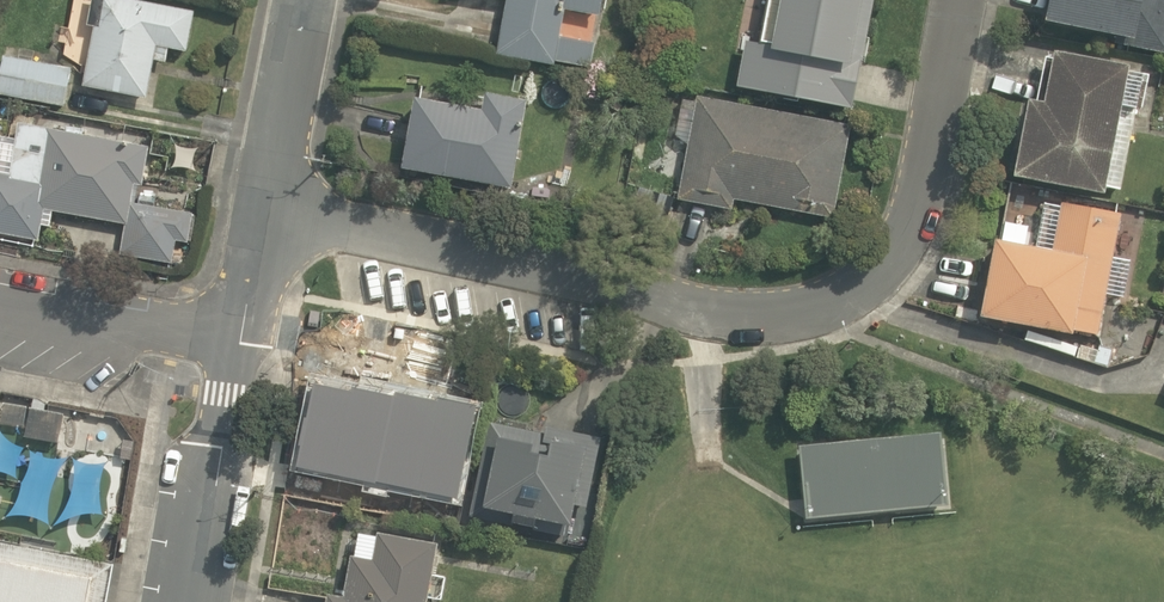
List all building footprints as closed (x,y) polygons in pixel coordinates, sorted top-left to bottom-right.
[(147,103),(157,60),(171,63),(174,49),(190,53),(199,15),(135,0),(103,0),(82,87),(147,103)] [(567,12),(600,18),(603,0),(503,0),(510,1),(500,51),(557,62),(567,12)] [(754,45),(738,43),(732,91),(855,107),(866,0),(759,0),(754,45)] [(1045,29),(1163,51),(1163,0),(1051,0),(1045,29)] [(63,106),(71,70),(0,54),(0,92),(63,106)] [(1109,194),(1121,115),(1152,120),(1159,72),(1128,67),(1051,56),(1043,108),(1027,106),(1016,180),(1109,194)] [(680,156),(666,153),(657,196),(734,212),(737,200),(835,221),(855,125),(731,99),(679,88),(669,139),(683,142),(680,156)] [(482,108),(414,96),(401,167),(510,188),(527,99),(485,91),(482,108)] [(155,148),(45,127),(35,182),(0,175),(0,237),(39,245),(45,212),(125,227),(119,260),(187,272),(199,212),(145,202),(155,148)] [(1102,334),(1114,265),(1133,268),(1142,213),(1122,210),(996,189),(975,313),(1102,334)] [(386,447),(350,440),(341,489),(457,510),(476,408),(396,393),(386,447)] [(21,399),(0,395),(0,506),(21,399)] [(567,538),(564,553),(586,556),(604,437),(485,418),(469,522),(567,538)] [(799,446),(806,518),(948,505),(941,432),(799,446)] [(332,593),(330,601),(423,601),(434,542),(360,529),(348,596),(332,593)] [(124,580),(0,557),(0,601),(120,601),(124,580)]
